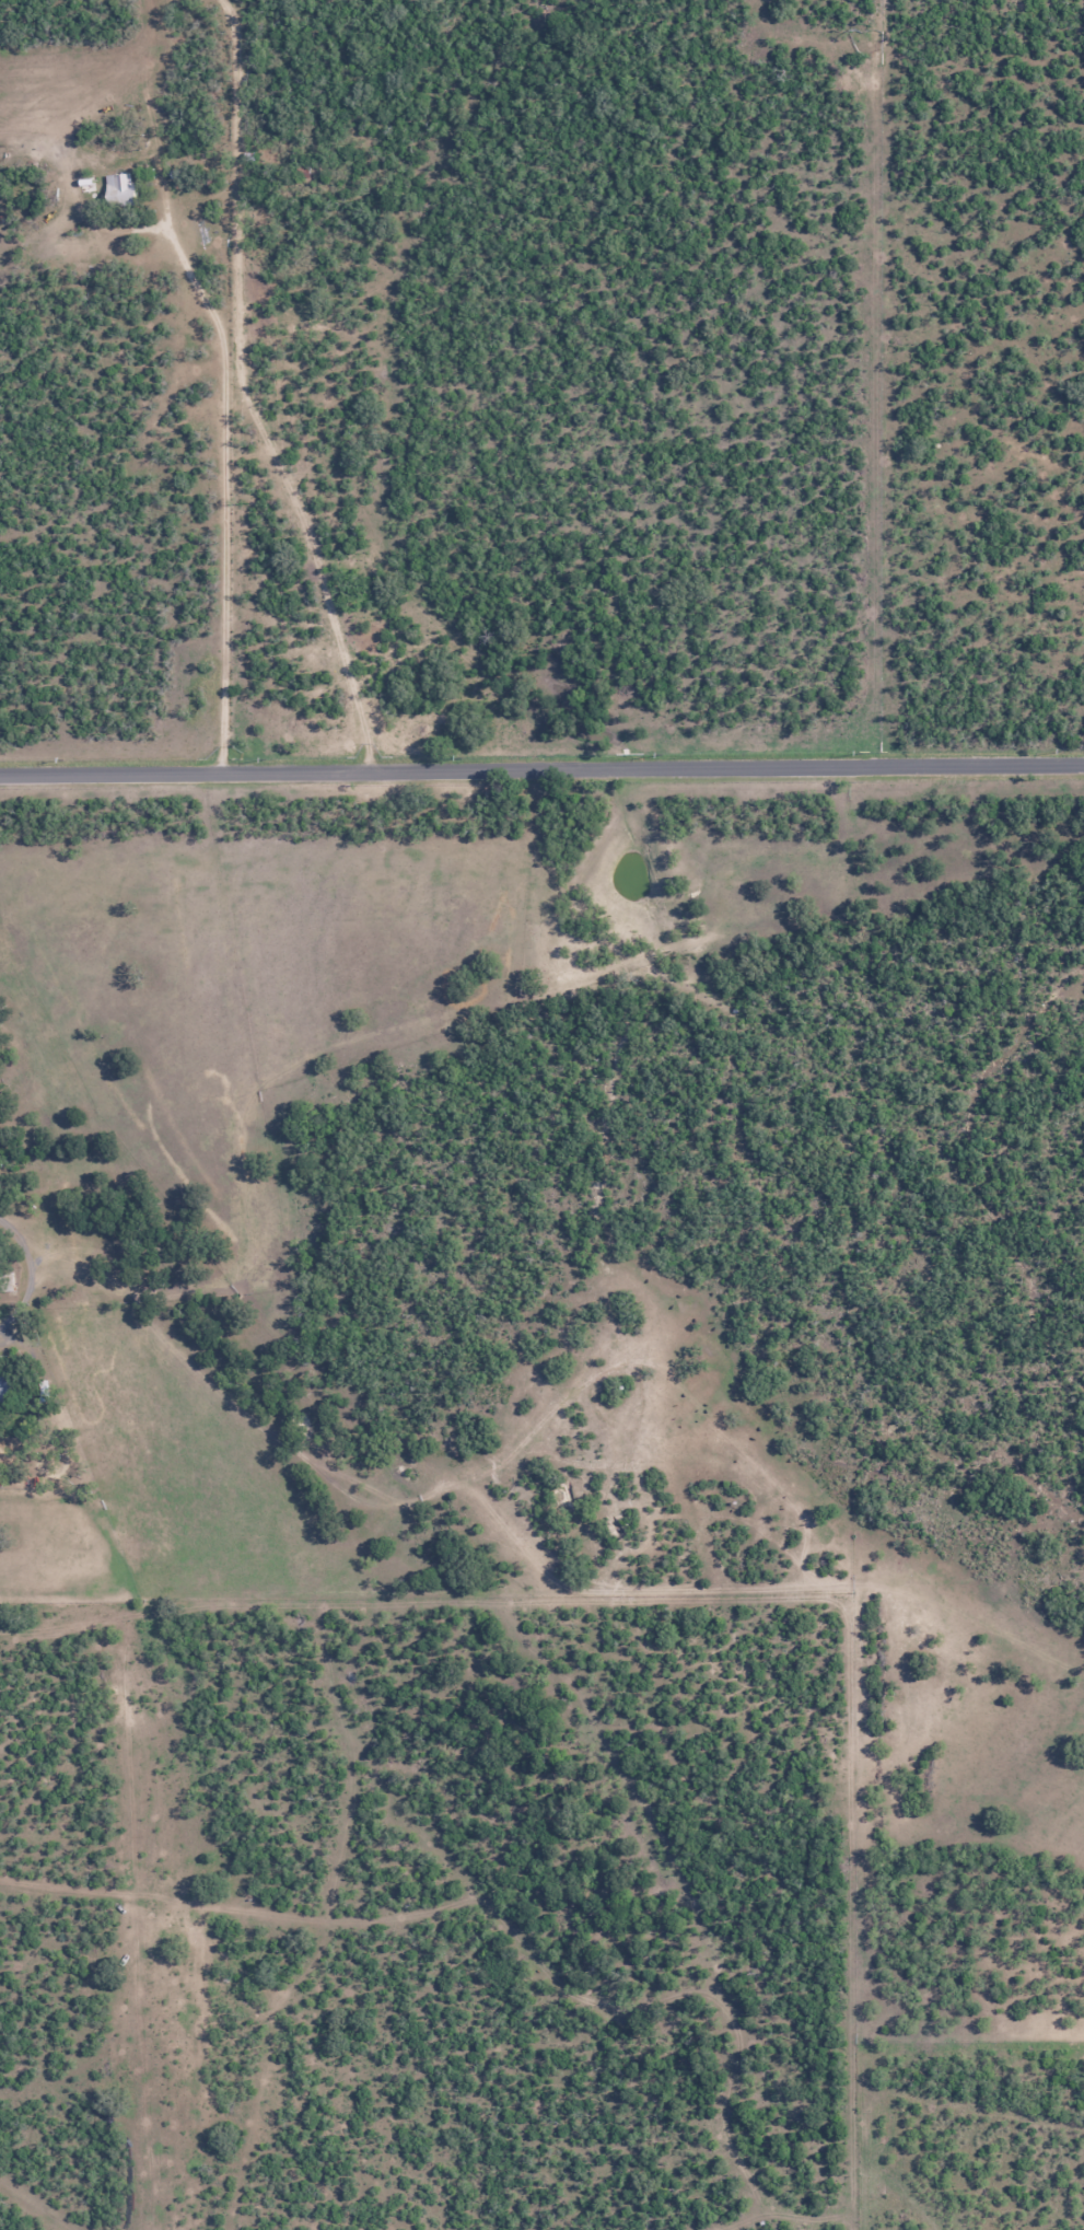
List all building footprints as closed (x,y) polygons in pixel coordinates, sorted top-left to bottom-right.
[(134,199),(134,175),(109,175),(109,199),(134,199)] [(0,1376),(0,1405),(11,1402),(5,1374),(0,1376)]
